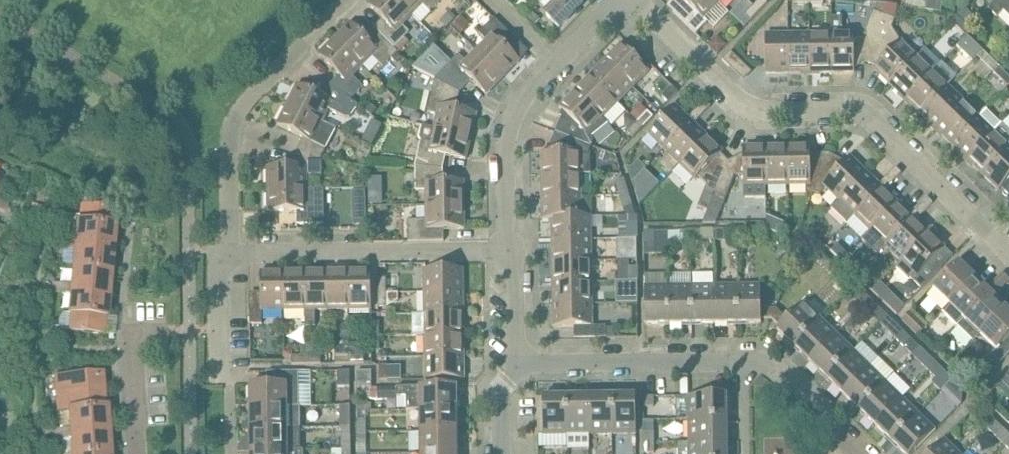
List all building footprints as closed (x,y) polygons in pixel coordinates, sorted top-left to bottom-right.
[(369,5),(383,19),(375,28),(380,34),(394,47),(409,32),(402,25),(412,15),(398,0),(373,0),(369,5)] [(412,15),(423,4),(430,11),(441,0),(398,0),(412,15)] [(559,3),(547,15),(559,27),(583,2),(580,0),(556,0),(559,3)] [(719,2),(716,0),(684,0),(673,12),(696,34),(708,21),(704,17),(719,2)] [(768,3),(765,0),(759,0),(753,6),(759,11),(768,3)] [(927,2),(915,0),(905,0),(904,7),(925,10),(927,2)] [(987,7),(996,16),(1003,10),(1008,16),(1008,0),(994,0),(987,7)] [(759,11),(753,6),(745,15),(751,20),(759,11)] [(862,37),(854,37),(854,47),(871,48),(873,42),(884,14),(874,11),(873,10),(862,37)] [(443,21),(449,26),(457,18),(451,12),(443,21)] [(873,42),(871,48),(887,54),(876,66),(874,68),(890,84),(917,56),(909,48),(901,40),(892,27),(895,18),(884,14),(873,42)] [(951,21),(967,36),(967,35),(972,30),(957,15),(951,21)] [(463,17),(455,26),(462,33),(470,24),(463,17)] [(831,33),(832,72),(854,72),(854,33),(842,33),(842,17),(831,17),(831,33)] [(486,40),(476,51),(503,77),(520,60),(505,46),(514,37),(494,18),(479,33),(486,40)] [(351,22),(335,38),(362,66),(372,56),(383,67),(398,52),(394,47),(380,34),(371,43),(351,22)] [(809,33),(788,34),(788,73),(810,72),(809,33)] [(810,72),(832,72),(831,33),(809,33),(810,72)] [(788,73),(788,34),(765,34),(766,73),(788,73)] [(967,36),(957,46),(972,61),(977,56),(983,51),(967,35),(967,36)] [(404,37),(394,47),(398,52),(399,53),(410,42),(404,37)] [(335,38),(319,55),(339,75),(330,85),(351,99),(363,87),(352,76),(362,66),(335,38)] [(621,44),(605,60),(633,87),(649,71),(621,44)] [(429,48),(412,65),(435,78),(460,92),(472,80),(487,94),(503,77),(476,51),(466,61),(458,54),(451,62),(447,66),(429,48)] [(722,60),(729,67),(738,58),(731,51),(722,60)] [(395,62),(400,62),(404,59),(398,53),(392,58),(395,62)] [(917,56),(890,84),(906,99),(933,71),(917,56)] [(998,66),(988,56),(983,61),(993,71),(998,66)] [(605,60),(590,75),(618,103),(633,87),(605,60)] [(998,66),(993,71),(1003,81),(1008,76),(998,66)] [(933,71),(906,99),(921,114),(948,86),(933,71)] [(590,75),(575,91),(603,118),(618,103),(590,75)] [(435,78),(428,111),(437,114),(434,128),(471,136),(477,113),(456,109),(460,92),(435,78)] [(298,84),(287,104),(322,122),(328,109),(342,116),(344,117),(349,117),(359,105),(351,99),(330,85),(323,97),(298,84)] [(672,86),(662,96),(668,102),(678,91),(672,86)] [(948,86),(921,114),(936,129),(964,101),(948,86)] [(564,112),(556,132),(591,145),(594,139),(591,136),(608,123),(603,118),(575,91),(559,107),(564,112)] [(705,100),(688,118),(691,121),(664,149),(679,164),(706,136),(694,124),(711,106),(705,100)] [(936,129),(952,144),(979,116),(964,101),(936,129)] [(287,104),(277,124),(303,137),(296,151),(322,157),(330,141),(336,128),(322,122),(287,104)] [(373,116),(377,109),(370,104),(365,110),(365,111),(373,116)] [(688,118),(675,105),(648,133),(664,149),(691,121),(688,118)] [(638,107),(631,114),(638,121),(645,113),(638,107)] [(952,144),(967,160),(1002,125),(986,109),(979,116),(952,144)] [(643,127),(653,116),(647,111),(645,113),(638,121),(643,127)] [(625,119),(625,126),(629,130),(637,122),(629,115),(625,119)] [(367,131),(377,136),(383,125),(372,120),(367,131)] [(633,138),(643,127),(638,121),(637,122),(629,130),(627,132),(633,138)] [(1008,148),(1008,132),(1002,125),(967,160),(983,175),(1008,148)] [(421,140),(415,165),(443,168),(446,155),(466,159),(471,136),(434,128),(424,126),(421,140)] [(548,152),(541,152),(541,174),(582,174),(591,174),(590,155),(588,155),(591,145),(556,132),(548,152)] [(706,136),(679,164),(695,180),(723,152),(706,136)] [(766,185),(766,146),(743,147),(744,186),(766,185)] [(766,185),(788,185),(787,146),(766,146),(766,185)] [(806,190),(813,192),(829,153),(810,153),(810,146),(787,146),(788,185),(807,185),(806,190)] [(983,175),(999,190),(1008,180),(1008,148),(983,175)] [(296,166),(267,167),(268,189),(307,189),(306,175),(322,174),(322,157),(296,151),(296,166)] [(829,153),(813,192),(819,194),(826,187),(839,200),(866,172),(850,156),(842,165),(829,153)] [(415,165),(416,191),(426,191),(426,205),(464,205),(464,181),(443,181),(443,168),(415,165)] [(896,167),(887,176),(893,182),(902,173),(896,167)] [(644,170),(632,182),(639,206),(659,185),(644,170)] [(735,174),(724,170),(717,189),(713,197),(724,202),(735,174)] [(878,185),(866,172),(839,200),(831,208),(847,223),(855,215),(881,188),(878,185)] [(582,174),(541,174),(542,196),(581,195),(582,195),(582,174)] [(893,182),(887,176),(878,185),(881,188),(855,215),(870,230),(897,202),(885,190),(893,182)] [(627,193),(623,179),(615,181),(620,195),(627,193)] [(717,189),(707,184),(703,193),(713,197),(717,189)] [(307,189),(268,189),(268,212),(297,211),(297,224),(322,223),(322,203),(322,189),(307,189)] [(632,207),(627,193),(620,195),(624,209),(632,207)] [(709,208),(713,197),(703,193),(698,206),(708,210),(709,208)] [(382,195),(368,195),(368,205),(382,205),(382,195)] [(581,195),(542,196),(542,219),(552,219),(552,218),(581,217),(581,216),(581,195)] [(933,203),(926,197),(918,206),(924,212),(933,203)] [(877,254),(886,246),(912,218),(909,215),(910,214),(897,202),(870,230),(861,239),(877,254)] [(79,222),(114,225),(116,207),(81,204),(80,216),(79,222)] [(426,220),(408,220),(408,242),(444,241),(444,229),(464,228),(464,205),(426,205),(426,220)] [(901,260),(928,232),(916,220),(924,212),(918,206),(910,214),(909,215),(912,218),(886,246),(901,260)] [(366,207),(353,208),(353,225),(366,225),(366,207)] [(76,250),(94,252),(95,242),(113,243),(114,225),(79,222),(80,216),(72,215),(68,218),(66,236),(70,239),(67,239),(66,249),(76,250)] [(626,215),(619,215),(619,238),(629,238),(637,238),(637,223),(634,215),(626,215)] [(581,217),(552,218),(552,219),(552,239),(591,238),(591,216),(581,216),(581,217)] [(780,235),(785,224),(777,221),(772,232),(780,235)] [(691,230),(680,231),(680,241),(691,241),(691,230)] [(691,230),(691,241),(701,241),(701,230),(691,230)] [(737,230),(726,230),(726,241),(737,240),(737,230)] [(667,231),(644,231),(644,242),(655,242),(655,253),(668,253),(668,242),(667,231)] [(897,265),(921,289),(942,268),(933,260),(945,248),(928,232),(901,260),(897,265)] [(57,238),(56,248),(66,249),(67,239),(57,238)] [(591,238),(552,239),(552,261),(591,260),(591,238)] [(619,238),(616,238),(617,260),(637,259),(637,238),(629,238),(619,238)] [(76,250),(74,268),(110,271),(113,243),(95,242),(94,252),(76,250)] [(837,244),(831,251),(840,260),(847,253),(837,244)] [(591,260),(552,261),(552,282),(592,282),(591,260)] [(959,262),(933,288),(950,304),(975,278),(959,262)] [(637,281),(637,266),(629,267),(629,281),(637,281)] [(108,298),(110,271),(74,268),(73,285),(91,286),(90,297),(108,298)] [(463,269),(424,269),(424,292),(463,291),(463,269)] [(327,310),(327,270),(305,271),(305,310),(306,326),(316,326),(316,310),(327,310)] [(348,270),(327,270),(327,310),(349,309),(348,270)] [(371,270),(348,270),(349,309),(371,309),(371,270)] [(284,310),(283,271),(261,271),(261,310),(284,310)] [(284,310),(305,310),(305,271),(283,271),(284,310)] [(995,282),(1001,288),(1008,280),(1008,279),(1003,273),(995,282)] [(378,278),(378,293),(386,292),(386,278),(378,278)] [(975,278),(950,304),(942,311),(958,326),(990,293),(993,296),(994,296),(1001,288),(995,282),(987,290),(975,278)] [(592,282),(552,282),(553,304),(592,303),(592,282)] [(51,293),(62,294),(63,284),(52,283),(51,293)] [(73,285),(63,284),(62,294),(72,295),(73,285)] [(70,313),(71,313),(106,316),(108,298),(90,297),(91,286),(73,285),(72,295),(70,313)] [(691,286),(692,324),(715,323),(714,285),(691,286)] [(737,285),(714,285),(715,323),(738,323),(737,285)] [(737,285),(738,323),(761,323),(761,319),(772,319),(776,308),(761,308),(760,285),(737,285)] [(645,286),(645,324),(669,324),(668,286),(645,286)] [(691,286),(668,286),(669,324),(692,324),(691,286)] [(463,291),(424,292),(424,314),(463,313),(463,291)] [(386,292),(378,293),(378,307),(386,307),(386,292)] [(863,307),(871,299),(863,292),(856,300),(863,307)] [(973,341),(981,334),(983,332),(1006,308),(994,296),(993,296),(990,293),(958,326),(973,341)] [(904,306),(896,298),(888,306),(896,314),(904,306)] [(878,307),(871,299),(863,307),(871,314),(878,307)] [(776,308),(772,319),(780,326),(777,329),(794,345),(820,318),(803,302),(787,319),(776,308)] [(592,303),(553,304),(553,326),(592,326),(592,303)] [(1006,308),(983,332),(981,334),(996,349),(991,354),(1000,363),(1008,355),(1000,347),(1008,337),(1008,311),(1006,308)] [(106,316),(71,313),(69,331),(104,334),(106,316)] [(424,314),(412,314),(413,336),(425,335),(464,335),(463,313),(424,314)] [(903,320),(920,337),(927,329),(910,313),(903,320)] [(262,314),(250,314),(250,324),(262,324),(262,314)] [(810,361),(837,334),(820,318),(794,345),(810,361)] [(371,336),(379,336),(379,321),(371,321),(371,336)] [(889,332),(896,339),(904,331),(896,324),(889,332)] [(606,326),(596,326),(596,338),(606,338),(606,326)] [(904,331),(896,339),(904,346),(911,338),(904,331)] [(810,361),(826,377),(853,350),(837,334),(810,361)] [(464,335),(425,335),(425,357),(464,356),(464,335)] [(371,336),(372,351),(380,350),(379,336),(371,336)] [(341,348),(335,348),(335,364),(349,363),(349,355),(349,348),(341,348)] [(869,366),(853,350),(826,377),(843,393),(869,366)] [(364,355),(349,355),(349,363),(364,363),(364,355)] [(292,364),(306,364),(306,356),(292,356),(292,364)] [(306,356),(306,364),(321,364),(321,356),(306,356)] [(464,356),(425,357),(425,379),(464,379),(464,356)] [(921,363),(929,371),(936,363),(929,356),(921,363)] [(936,378),(943,370),(936,363),(929,371),(936,378)] [(387,365),(379,365),(379,380),(387,380),(387,365)] [(843,393),(859,409),(886,382),(869,366),(843,393)] [(267,384),(250,384),(250,407),(287,407),(299,406),(298,371),(266,372),(267,384)] [(350,371),(338,372),(338,387),(350,387),(350,371)] [(357,371),(357,388),(371,388),(372,388),(372,371),(357,371)] [(57,412),(70,411),(106,408),(103,372),(54,375),(57,412)] [(953,394),(960,386),(952,379),(945,387),(953,394)] [(859,409),(875,425),(902,398),(886,382),(859,409)] [(406,409),(420,409),(457,409),(456,386),(397,387),(397,397),(406,397),(406,409)] [(371,388),(369,399),(378,400),(397,400),(397,397),(397,387),(378,388),(372,388),(371,388)] [(726,395),(688,396),(689,419),(727,419),(726,395)] [(589,396),(566,397),(567,435),(590,434),(589,396)] [(589,396),(590,434),(612,434),(612,396),(589,396)] [(636,396),(612,396),(612,434),(636,434),(636,396)] [(643,396),(643,407),(654,407),(654,396),(643,396)] [(543,433),(538,434),(538,447),(567,447),(567,435),(566,397),(543,397),(543,433)] [(918,414),(902,398),(875,425),(892,441),(918,414)] [(287,407),(250,407),(251,429),(287,428),(300,428),(301,428),(301,406),(299,406),(287,407)] [(342,428),(350,427),(350,406),(342,406),(342,428)] [(106,408),(70,411),(72,429),(61,429),(62,439),(72,438),(90,437),(90,428),(108,426),(106,408)] [(420,409),(421,431),(457,430),(457,409),(420,409)] [(988,428),(995,420),(987,413),(980,421),(988,428)] [(905,453),(912,453),(935,430),(918,414),(892,441),(905,453)] [(727,419),(689,419),(689,442),(727,441),(727,419)] [(357,420),(357,432),(366,432),(365,420),(357,420)] [(988,428),(996,436),(1004,444),(1008,438),(1008,434),(1004,429),(995,420),(988,428)] [(109,453),(108,436),(108,426),(90,428),(90,437),(72,438),(73,453),(99,453),(109,453)] [(287,428),(251,429),(251,450),(300,450),(300,428),(287,428)] [(51,430),(52,435),(52,440),(61,439),(62,439),(61,429),(56,430),(51,430)] [(421,431),(421,452),(457,452),(457,430),(421,431)] [(366,432),(357,432),(357,444),(366,444),(366,432)] [(643,443),(654,443),(654,432),(643,432),(643,443)] [(342,437),(342,449),(351,449),(350,437),(342,437)] [(944,439),(929,453),(960,453),(944,439)] [(689,442),(689,453),(727,453),(727,441),(689,442)] [(654,453),(654,443),(643,443),(644,453),(654,453)]
